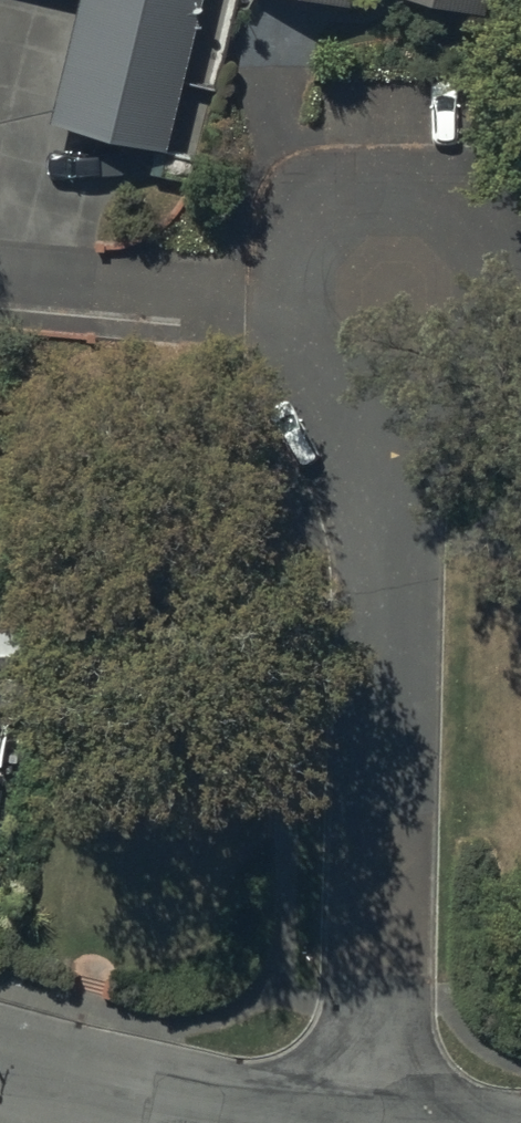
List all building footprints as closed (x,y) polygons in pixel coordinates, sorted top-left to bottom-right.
[(48,110),(156,136),(171,72),(189,0),(75,0),(48,110)]
